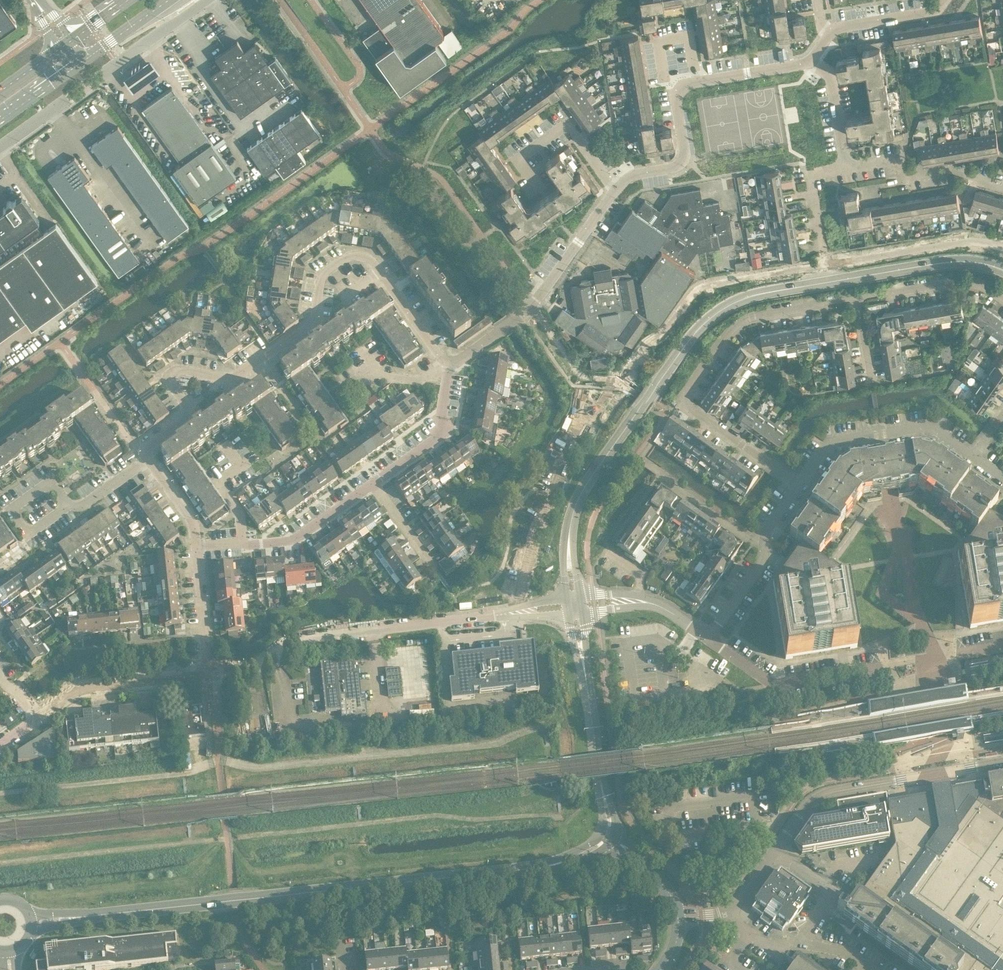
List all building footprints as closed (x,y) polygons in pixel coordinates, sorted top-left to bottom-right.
[(1,34),(16,23),(16,22),(0,0),(0,34),(1,34)] [(381,24),(378,26),(376,23),(363,32),(366,35),(362,37),(382,66),(399,90),(446,57),(435,41),(441,37),(442,31),(420,0),(363,0),(381,24)] [(663,6),(662,0),(639,0),(641,9),(636,10),(635,6),(630,7),(630,10),(631,17),(632,21),(638,20),(639,27),(656,24),(653,8),(663,6)] [(697,11),(715,8),(714,1),(721,0),(698,0),(695,1),(697,11)] [(768,12),(785,9),(783,0),(772,0),(757,2),(759,6),(765,5),(766,12),(768,12)] [(716,15),(715,8),(697,11),(698,21),(724,17),(722,14),(716,15)] [(786,19),(785,9),(768,12),(769,18),(764,19),(764,23),(765,27),(771,26),(772,33),(788,31),(789,35),(778,37),(779,42),(783,43),(796,40),(799,39),(799,34),(806,33),(803,16),(786,19)] [(980,16),(968,18),(973,43),(976,42),(975,36),(983,35),(980,16)] [(698,21),(700,32),(719,29),(718,23),(724,22),(724,17),(698,21)] [(968,18),(958,20),(961,39),(968,37),(969,43),(973,43),(968,18)] [(958,20),(947,22),(951,47),(955,46),(954,40),(961,39),(958,20)] [(947,22),(936,23),(940,42),(947,41),(948,47),(951,47),(947,22)] [(933,43),(940,42),(936,23),(926,25),(930,51),(934,49),(933,43)] [(926,50),(930,51),(926,25),(915,27),(918,46),(925,44),(926,50)] [(911,47),(918,46),(915,27),(904,29),(909,54),(912,53),(911,47)] [(438,42),(448,55),(462,45),(451,29),(444,34),(443,38),(438,42)] [(702,43),(728,39),(726,35),(720,36),(719,29),(700,32),(702,43)] [(905,54),(909,54),(904,29),(893,31),(897,49),(904,48),(905,54)] [(614,47),(614,51),(640,47),(638,35),(619,39),(620,46),(614,47)] [(727,43),(728,39),(702,43),(704,54),(723,51),(721,44),(727,43)] [(226,48),(245,75),(256,67),(267,60),(254,42),(243,49),(237,40),(226,48)] [(871,93),(888,90),(881,47),(889,46),(888,40),(884,40),(861,44),(857,45),(858,51),(864,50),(864,55),(837,60),(840,77),(867,72),(871,93)] [(622,54),(623,60),(641,57),(640,47),(614,51),(616,55),(622,54)] [(223,91),(234,83),(245,75),(226,48),(214,56),(221,65),(210,73),(223,91)] [(268,61),(267,60),(256,67),(273,92),(291,79),(275,57),(268,61)] [(618,68),(618,72),(643,68),(641,57),(623,60),(624,67),(618,68)] [(150,59),(123,78),(133,92),(160,72),(150,59)] [(273,92),(256,67),(245,75),(262,99),(273,92)] [(625,75),(626,82),(645,79),(643,68),(618,72),(619,76),(625,75)] [(546,80),(540,84),(551,100),(560,93),(554,84),(550,79),(545,71),(542,74),(546,80)] [(554,84),(560,93),(582,78),(579,75),(573,79),(569,73),(554,84)] [(245,75),(234,83),(251,107),(262,99),(245,75)] [(560,93),(566,102),(582,91),(578,86),(584,82),(582,78),(560,93)] [(621,89),(621,93),(647,89),(645,79),(626,82),(627,88),(621,89)] [(251,107),(234,83),(223,91),(240,115),(251,107)] [(531,83),(527,85),(543,106),(551,100),(540,84),(535,88),(531,83)] [(499,84),(493,88),(493,89),(497,94),(503,89),(500,85),(499,84)] [(528,93),(523,97),(534,112),(543,106),(527,85),(525,88),(528,93)] [(235,176),(172,87),(146,105),(147,107),(146,111),(144,112),(181,163),(173,169),(198,203),(235,176)] [(649,100),(647,89),(621,93),(623,97),(629,96),(630,103),(649,100)] [(895,133),(888,90),(871,93),(874,114),(847,119),(850,136),(877,131),(878,136),(873,137),(873,143),(877,143),(901,139),(904,138),(903,132),(895,133)] [(586,97),(582,91),(566,102),(573,111),(594,96),(591,93),(586,97)] [(514,96),(510,97),(525,118),(534,112),(523,97),(517,101),(514,96)] [(595,100),(594,96),(573,111),(579,120),(594,109),(590,103),(595,100)] [(511,105),(505,109),(516,125),(525,118),(510,97),(507,100),(511,105)] [(651,111),(649,100),(630,103),(631,110),(625,111),(625,115),(651,111)] [(302,108),(291,116),(308,141),(319,133),(302,108)] [(496,108),(492,110),(507,131),(516,125),(505,109),(500,113),(496,108)] [(598,114),(594,109),(579,120),(584,126),(585,125),(587,128),(600,119),(607,114),(603,111),(598,114)] [(499,137),(507,131),(492,110),(489,113),(493,118),(487,122),(499,137)] [(636,124),(652,122),(651,111),(625,115),(627,119),(632,118),(634,125),(636,125),(636,124)] [(297,148),(308,141),(291,116),(280,124),(297,148)] [(499,137),(487,122),(482,126),(478,120),(474,122),(479,130),(479,129),(483,135),(483,134),(490,144),(499,137)] [(654,132),(652,122),(636,124),(636,125),(637,131),(632,132),(632,136),(633,140),(638,139),(639,146),(656,143),(656,148),(646,150),(646,155),(650,155),(663,153),(667,152),(666,147),(674,145),(671,129),(654,132)] [(297,149),(297,148),(280,124),(269,132),(286,156),(294,168),(305,160),(297,149)] [(104,135),(119,156),(132,146),(117,126),(104,135)] [(981,135),(975,136),(978,155),(988,153),(984,128),(980,129),(981,135)] [(988,128),(984,128),(988,153),(1000,151),(996,133),(989,134),(988,128)] [(960,139),(953,140),(956,159),(967,157),(963,131),(959,133),(960,139)] [(967,131),(963,131),(967,157),(978,155),(975,136),(968,137),(967,131)] [(269,132),(258,140),(275,164),(283,176),(294,168),(286,156),(269,132)] [(483,134),(483,135),(468,145),(472,151),(466,155),(468,159),(490,144),(483,134)] [(106,166),(111,162),(119,156),(104,135),(91,145),(106,166)] [(939,142),(932,143),(935,162),(946,160),(941,135),(938,136),(939,142)] [(945,135),(941,135),(946,160),(956,159),(953,140),(946,141),(945,135)] [(924,164),(935,162),(932,143),(925,145),(924,139),(919,138),(920,140),(921,147),(924,164)] [(264,172),(275,164),(258,140),(247,147),(264,172)] [(481,163),(496,152),(490,144),(468,159),(471,162),(477,158),(481,163)] [(125,181),(146,166),(132,146),(119,156),(111,162),(125,181)] [(566,155),(572,151),(569,146),(563,150),(566,155)] [(481,176),(502,161),(496,152),(481,163),(484,169),(480,172),(481,176)] [(544,198),(554,212),(589,186),(594,193),(599,190),(598,186),(584,167),(581,164),(576,168),(579,172),(575,175),(559,153),(545,163),(561,185),(544,198)] [(61,166),(76,187),(83,181),(84,182),(89,178),(74,156),(61,166)] [(489,176),(493,181),(509,170),(502,161),(481,176),(484,179),(489,176)] [(76,187),(61,166),(47,176),(62,196),(76,187)] [(139,201),(160,185),(146,166),(125,181),(139,201)] [(463,168),(458,172),(462,177),(467,174),(467,173),(463,168)] [(515,179),(509,170),(493,181),(497,187),(492,190),(494,194),(515,179)] [(759,174),(761,185),(780,182),(778,171),(759,174)] [(97,201),(84,182),(83,181),(76,187),(62,196),(76,216),(97,201)] [(761,185),(762,196),(781,192),(780,182),(761,185)] [(169,198),(163,190),(160,185),(139,201),(148,214),(169,198)] [(554,212),(544,198),(528,209),(529,211),(525,213),(521,207),(520,205),(522,203),(510,187),(497,197),(513,220),(508,223),(505,219),(500,222),(502,225),(516,245),(519,247),(523,244),(518,237),(554,212)] [(579,285),(570,286),(570,287),(571,287),(573,301),(576,315),(575,315),(575,316),(577,315),(579,324),(581,326),(575,334),(600,351),(604,345),(609,348),(622,346),(625,341),(632,346),(649,321),(647,320),(649,316),(659,323),(694,272),(685,266),(687,262),(688,263),(696,251),(708,249),(707,243),(711,242),(711,245),(733,242),(733,241),(730,227),(731,227),(730,227),(728,213),(728,212),(718,214),(717,210),(720,210),(718,202),(719,202),(719,201),(702,204),(700,188),(699,188),(685,191),(685,190),(685,191),(671,193),(670,193),(671,194),(667,199),(668,199),(660,210),(644,199),(636,211),(631,208),(621,223),(617,220),(604,238),(622,251),(630,257),(632,258),(636,252),(648,260),(650,257),(653,260),(640,279),(640,282),(636,283),(635,276),(635,275),(631,276),(630,274),(631,274),(627,271),(627,272),(618,273),(618,274),(612,275),(610,267),(594,270),(593,270),(594,277),(581,280),(578,283),(579,283),(579,285)] [(975,209),(981,211),(987,193),(976,189),(971,207),(971,206),(968,214),(973,215),(975,209)] [(867,224),(874,223),(871,206),(861,208),(858,191),(841,194),(843,202),(837,203),(837,207),(840,219),(841,223),(846,222),(845,212),(849,211),(852,227),(859,226),(860,231),(864,231),(868,229),(867,224)] [(762,196),(764,206),(783,203),(781,192),(762,196)] [(957,192),(946,194),(950,219),(954,218),(953,212),(960,211),(957,192)] [(997,196),(987,193),(981,211),(988,213),(986,219),(990,220),(997,196)] [(64,304),(97,280),(56,223),(43,232),(36,221),(39,218),(22,194),(12,201),(11,200),(10,199),(9,199),(8,199),(7,200),(6,201),(6,202),(6,204),(7,205),(0,209),(0,219),(21,248),(22,247),(64,304)] [(946,194),(935,196),(938,214),(945,213),(946,219),(950,219),(946,194)] [(935,196),(925,197),(929,223),(933,222),(932,216),(938,214),(935,196)] [(997,196),(990,220),(994,221),(995,215),(1002,217),(1002,214),(1002,197),(997,196)] [(925,197),(914,199),(917,218),(924,217),(925,223),(929,223),(925,197)] [(158,227),(179,212),(169,198),(148,214),(158,227)] [(914,199),(903,201),(908,227),(911,225),(910,219),(917,218),(914,199)] [(222,200),(206,211),(212,220),(228,209),(222,200)] [(90,235),(111,220),(97,201),(76,216),(90,235)] [(903,201),(893,203),(896,222),(903,221),(904,226),(908,227),(903,201)] [(766,217),(772,216),(785,214),(785,213),(783,203),(764,206),(766,217)] [(893,203),(882,205),(886,230),(890,229),(889,223),(896,222),(893,203)] [(882,205),(871,206),(874,223),(874,225),(881,224),(882,230),(886,230),(882,205)] [(349,232),(352,209),(342,208),(341,214),(338,230),(343,231),(342,234),(347,235),(348,235),(349,232)] [(352,209),(349,232),(348,235),(353,236),(353,232),(359,233),(362,215),(363,211),(352,209)] [(179,212),(158,227),(167,240),(188,225),(179,212)] [(373,212),(372,217),(369,235),(379,237),(382,221),(384,214),(373,212)] [(772,216),(774,226),(793,223),(791,212),(785,213),(785,214),(772,216)] [(341,214),(333,213),(327,217),(326,217),(334,229),(335,231),(338,230),(341,214)] [(327,237),(334,232),(335,231),(334,229),(326,217),(327,217),(325,215),(316,221),(327,237)] [(372,217),(362,215),(359,233),(369,235),(372,217)] [(26,319),(31,327),(64,304),(22,247),(21,248),(0,219),(0,284),(26,319)] [(100,248),(121,233),(111,220),(90,235),(100,248)] [(308,227),(319,243),(327,237),(316,221),(308,227)] [(379,237),(382,238),(395,229),(390,222),(382,221),(379,237)] [(774,226),(775,237),(794,234),(793,223),(774,226)] [(311,248),(319,243),(308,227),(300,233),(311,248)] [(382,238),(388,247),(403,236),(397,227),(395,229),(382,238)] [(109,261),(130,246),(121,233),(100,248),(109,261)] [(302,254),(311,248),(300,233),(291,239),(302,254)] [(775,237),(777,248),(796,244),(794,234),(775,237)] [(388,247),(394,255),(409,244),(403,236),(388,247)] [(283,245),(284,247),(294,260),(302,254),(291,239),(283,245)] [(415,253),(409,244),(394,255),(400,263),(415,253)] [(798,256),(796,244),(777,248),(779,259),(798,256)] [(130,246),(109,261),(118,275),(139,260),(130,246)] [(278,252),(276,260),(292,263),(294,260),(284,247),(278,252)] [(622,251),(617,258),(625,264),(630,257),(622,251)] [(421,261),(415,253),(400,263),(406,272),(421,261)] [(274,259),(272,270),(291,273),(292,263),(276,260),(274,259)] [(736,269),(749,267),(748,260),(735,263),(736,269)] [(135,269),(134,270),(138,276),(147,270),(144,267),(143,264),(135,269)] [(409,276),(432,308),(448,296),(425,265),(409,276)] [(272,270),(270,280),(289,283),(291,273),(272,270)] [(270,280),(269,291),(287,294),(289,283),(270,280)] [(26,319),(0,284),(0,337),(26,319)] [(267,301),(269,302),(269,301),(285,304),(287,294),(269,291),(267,301)] [(448,296),(432,308),(454,340),(471,328),(448,296)] [(355,333),(354,334),(356,336),(374,323),(406,368),(423,356),(381,297),(365,308),(363,306),(345,319),(344,319),(355,333)] [(964,317),(969,316),(972,303),(961,300),(961,299),(953,300),(953,298),(949,299),(952,319),(964,317)] [(941,321),(952,319),(949,299),(945,299),(945,302),(938,303),(941,321)] [(268,309),(273,316),(286,307),(285,304),(269,301),(269,302),(268,309)] [(930,323),(941,321),(938,303),(931,304),(930,302),(926,303),(930,323)] [(881,303),(867,306),(876,313),(881,307),(881,303)] [(919,325),(930,323),(926,303),(923,303),(923,305),(915,307),(919,325)] [(972,319),(982,326),(994,309),(991,307),(990,308),(983,304),(982,305),(972,303),(969,316),(973,319),(972,319)] [(885,312),(882,317),(893,325),(906,323),(907,323),(904,306),(897,308),(898,310),(885,312)] [(907,327),(919,325),(915,307),(908,308),(908,306),(904,306),(907,323),(906,323),(907,327)] [(268,328),(270,331),(292,315),(286,307),(273,316),(271,317),(275,323),(268,328)] [(982,326),(991,333),(1002,317),(996,313),(997,311),(994,309),(982,326)] [(194,318),(194,320),(195,320),(192,336),(202,338),(206,311),(203,311),(201,319),(194,318)] [(207,312),(206,311),(202,338),(212,340),(215,324),(216,321),(209,320),(210,312),(209,312),(207,312)] [(298,324),(292,315),(270,331),(272,334),(279,329),(283,335),(298,324)] [(573,316),(565,327),(575,334),(581,326),(579,324),(577,315),(575,316),(573,316)] [(831,335),(832,336),(840,324),(835,321),(823,323),(822,320),(821,315),(815,316),(816,321),(818,337),(819,337),(831,335)] [(311,339),(313,342),(313,341),(323,356),(324,355),(354,334),(355,333),(344,319),(345,319),(344,316),(311,339)] [(805,325),(808,344),(820,342),(819,337),(818,337),(816,321),(815,321),(815,316),(811,317),(812,322),(812,324),(805,325)] [(879,341),(896,338),(894,331),(894,330),(893,325),(882,317),(878,321),(880,334),(878,335),(873,335),(874,341),(879,341)] [(1001,339),(1002,336),(1002,318),(1002,317),(991,333),(1001,339)] [(189,337),(192,336),(195,320),(194,320),(186,319),(180,323),(179,324),(189,337)] [(782,329),(785,347),(786,351),(797,349),(793,325),(792,320),(789,321),(789,326),(790,328),(782,329)] [(179,324),(180,323),(178,321),(170,328),(180,343),(189,337),(179,324)] [(774,349),(785,347),(782,329),(775,330),(774,328),(773,323),(770,324),(771,329),(774,349)] [(215,341),(228,332),(228,331),(223,325),(215,324),(212,340),(215,341)] [(808,348),(808,344),(805,325),(797,327),(797,324),(793,325),(797,349),(808,348)] [(845,327),(840,324),(832,336),(834,348),(834,349),(850,346),(850,345),(855,345),(854,339),(849,339),(847,340),(845,327)] [(180,343),(170,328),(161,334),(172,349),(180,343)] [(759,335),(750,340),(757,352),(762,351),(774,349),(771,329),(767,329),(767,332),(759,333),(759,335)] [(215,341),(221,350),(243,334),(240,331),(234,336),(230,330),(228,331),(228,332),(215,341)] [(172,349),(161,334),(153,340),(163,355),(172,349)] [(245,337),(243,334),(221,350),(227,358),(242,348),(238,342),(245,337)] [(900,337),(896,338),(879,341),(880,345),(882,345),(883,352),(901,349),(900,337)] [(153,340),(144,346),(155,361),(163,355),(153,340)] [(755,355),(757,352),(750,340),(741,346),(740,345),(735,352),(734,350),(733,350),(729,348),(727,350),(732,353),(731,353),(748,365),(755,356),(755,355)] [(313,341),(313,342),(295,354),(296,357),(280,368),(328,435),(345,423),(307,370),(325,357),(324,355),(323,356),(313,341)] [(155,361),(144,346),(135,352),(146,367),(155,361)] [(851,350),(850,346),(834,349),(834,348),(830,349),(832,361),(850,358),(849,350),(851,350)] [(105,373),(127,357),(121,349),(106,360),(110,365),(103,370),(105,373)] [(903,360),(901,349),(883,352),(884,359),(882,360),(883,364),(903,360)] [(731,358),(726,364),(742,375),(748,365),(731,353),(729,356),(731,358)] [(606,356),(592,359),(595,370),(608,367),(609,367),(607,362),(606,356)] [(118,377),(133,366),(127,357),(105,373),(108,376),(114,372),(118,377)] [(490,357),(489,365),(489,367),(507,370),(509,360),(490,357)] [(832,361),(834,372),(854,369),(854,368),(859,367),(859,364),(854,365),(851,365),(850,358),(832,361)] [(903,360),(883,364),(883,367),(886,367),(887,375),(905,372),(903,360)] [(1002,381),(1002,367),(995,361),(988,371),(1002,381)] [(506,379),(507,370),(489,367),(489,365),(484,364),(483,368),(488,369),(487,376),(506,379)] [(735,384),(742,375),(726,364),(722,370),(720,369),(718,372),(735,384)] [(117,390),(139,374),(133,366),(118,377),(122,382),(115,387),(117,390)] [(855,372),(854,369),(834,372),(836,384),(845,382),(854,381),(853,373),(855,372)] [(981,380),(997,391),(1001,385),(1002,386),(1002,381),(988,371),(981,380)] [(718,376),(713,382),(728,393),(735,384),(718,372),(716,375),(718,376)] [(130,393),(145,382),(139,374),(117,390),(119,393),(126,388),(130,393)] [(504,389),(506,379),(487,376),(486,384),(485,386),(504,389)] [(975,389),(992,401),(994,398),(992,397),(997,391),(981,380),(975,389)] [(129,406),(151,391),(145,382),(130,393),(133,398),(127,403),(129,406)] [(235,419),(234,419),(236,421),(254,408),(283,448),(299,436),(261,382),(245,393),(243,391),(225,404),(235,419)] [(722,403),(728,393),(713,382),(709,389),(707,387),(705,390),(722,403)] [(504,389),(485,386),(486,384),(480,383),(480,387),(485,388),(484,395),(497,398),(502,399),(504,389)] [(990,405),(992,401),(975,389),(968,399),(983,410),(988,403),(990,405)] [(722,403),(705,390),(703,394),(704,395),(700,401),(702,403),(714,412),(715,412),(722,403)] [(142,410),(157,399),(151,391),(129,406),(131,409),(138,405),(142,410)] [(45,417),(48,421),(57,433),(58,433),(75,420),(108,465),(124,453),(82,394),(66,405),(64,403),(45,417)] [(403,394),(399,396),(415,418),(424,411),(413,397),(407,401),(403,394)] [(496,407),(497,398),(484,395),(479,394),(478,402),(477,404),(496,407)] [(401,405),(396,409),(406,424),(415,418),(399,396),(396,399),(401,405)] [(141,423),(163,407),(157,399),(142,410),(145,415),(139,420),(141,423)] [(494,417),(496,407),(477,404),(478,402),(472,401),(472,405),(477,406),(476,413),(494,417)] [(191,425),(193,427),(204,441),(234,419),(235,419),(225,404),(224,402),(191,425)] [(702,403),(700,405),(712,414),(714,412),(702,403)] [(745,427),(757,410),(747,403),(736,418),(743,422),(742,424),(739,429),(741,430),(744,426),(745,427)] [(386,406),(383,408),(398,430),(406,424),(396,409),(391,413),(386,406)] [(163,407),(141,423),(143,426),(150,421),(154,427),(169,416),(163,407)] [(379,421),(382,426),(382,425),(390,436),(390,435),(398,430),(383,408),(380,411),(385,417),(379,421)] [(755,431),(766,416),(757,410),(745,427),(748,429),(749,427),(755,431)] [(492,426),(494,417),(476,413),(474,421),(469,420),(468,424),(474,425),(474,423),(492,426)] [(763,440),(776,423),(766,416),(755,431),(762,436),(760,438),(763,440)] [(662,435),(671,441),(683,424),(680,422),(679,424),(672,419),(662,435)] [(61,437),(58,433),(57,433),(48,421),(17,443),(27,457),(27,458),(28,460),(61,437)] [(497,427),(492,426),(474,423),(474,425),(472,433),(484,435),(483,440),(495,442),(497,427)] [(776,423),(763,440),(767,442),(768,440),(774,445),(785,430),(776,423)] [(373,424),(370,426),(384,446),(393,440),(390,435),(390,436),(382,425),(382,426),(377,429),(373,424)] [(686,427),(683,424),(671,441),(680,448),(691,433),(685,429),(686,427)] [(371,434),(366,437),(376,452),(384,446),(370,426),(367,429),(371,434)] [(206,443),(204,441),(193,427),(175,440),(176,442),(160,453),(212,526),(229,514),(187,456),(206,443)] [(467,440),(460,444),(471,460),(479,454),(469,439),(470,438),(467,433),(464,436),(467,440)] [(697,437),(691,433),(680,448),(690,455),(702,438),(699,435),(697,437)] [(357,436),(354,438),(368,458),(376,452),(366,437),(360,441),(357,436)] [(359,464),(368,458),(354,438),(350,441),(354,446),(349,449),(359,464)] [(699,461),(710,446),(704,442),(705,440),(702,438),(690,455),(699,461)] [(27,458),(27,457),(17,443),(16,441),(0,452),(0,477),(27,458)] [(464,465),(453,450),(454,449),(451,444),(448,447),(451,451),(445,455),(456,471),(464,465)] [(464,465),(471,460),(460,444),(454,449),(453,450),(464,465)] [(716,450),(710,446),(699,461),(708,468),(720,451),(717,449),(716,450)] [(351,470),(359,464),(349,449),(344,453),(340,448),(337,450),(351,470)] [(342,476),(351,470),(337,450),(334,452),(337,457),(332,461),(342,476)] [(718,474),(728,459),(722,455),(724,453),(720,451),(708,468),(718,474)] [(126,463),(134,457),(131,452),(122,458),(126,463)] [(977,529),(989,513),(997,500),(990,495),(989,496),(974,486),(975,484),(961,474),(960,475),(945,465),(946,464),(938,458),(937,459),(930,455),(929,456),(919,454),(919,452),(910,453),(910,452),(902,453),(902,452),(898,452),(894,452),(891,453),(891,455),(884,456),(875,458),(874,455),(871,456),(867,457),(864,459),(856,461),(856,462),(848,464),(848,466),(840,471),(838,470),(833,477),(831,476),(826,484),(827,485),(817,499),(815,498),(805,513),(806,514),(796,529),(795,528),(789,535),(801,544),(818,556),(823,548),(822,547),(833,533),(834,534),(844,519),(843,518),(853,503),(855,504),(860,497),(867,502),(882,500),(881,493),(889,491),(897,490),(898,497),(913,495),(918,487),(925,492),(926,491),(941,501),(940,503),(954,513),(955,512),(970,522),(969,524),(977,529)] [(450,480),(437,461),(439,460),(436,455),(432,458),(435,462),(429,466),(429,467),(437,478),(440,482),(442,485),(450,480)] [(458,474),(456,471),(445,455),(439,460),(437,461),(450,480),(458,474)] [(296,459),(291,462),(295,468),(300,465),(296,459)] [(735,464),(728,459),(718,474),(727,481),(739,464),(736,462),(735,464)] [(434,486),(440,482),(437,478),(429,467),(429,466),(426,462),(418,468),(429,484),(427,485),(430,489),(434,486)] [(318,464),(315,466),(329,486),(337,480),(327,465),(321,469),(318,464)] [(736,488),(747,473),(741,468),(742,466),(739,464),(727,481),(736,488)] [(288,470),(285,466),(280,469),(284,474),(288,470)] [(329,486),(315,466),(311,468),(315,473),(310,477),(320,492),(329,486)] [(427,485),(429,484),(418,468),(411,474),(421,489),(427,485)] [(753,477),(747,473),(736,488),(746,495),(758,478),(754,475),(753,477)] [(415,493),(421,489),(411,474),(403,479),(413,495),(411,496),(414,500),(418,497),(415,493)] [(301,476),(298,478),(312,498),(320,492),(310,477),(305,481),(301,476)] [(312,498),(298,478),(295,480),(298,485),(293,489),(304,504),(312,498)] [(405,501),(411,496),(413,495),(403,479),(394,485),(405,501)] [(127,511),(149,495),(143,487),(128,497),(132,503),(125,508),(127,511)] [(285,488),(281,490),(295,509),(304,504),(293,489),(288,493),(285,488)] [(295,509),(281,490),(278,492),(282,497),(277,501),(284,511),(283,511),(287,516),(295,509)] [(446,491),(440,495),(443,501),(450,496),(446,491)] [(667,492),(661,493),(663,507),(674,515),(675,515),(684,502),(679,498),(677,500),(667,492)] [(646,503),(642,509),(655,518),(656,518),(663,507),(661,493),(656,494),(648,505),(646,503)] [(263,494),(260,496),(275,517),(283,511),(284,511),(277,501),(274,496),(268,500),(263,494)] [(149,495),(127,511),(130,514),(136,509),(140,515),(155,504),(149,495)] [(262,505),(257,508),(267,523),(275,517),(260,496),(257,498),(262,505)] [(429,501),(422,506),(425,511),(433,505),(429,501)] [(372,524),(374,528),(378,525),(376,522),(382,517),(378,511),(371,502),(363,508),(374,523),(372,524)] [(672,518),(681,525),(692,510),(686,506),(687,504),(684,502),(675,515),(674,515),(672,518)] [(155,504),(140,515),(144,520),(137,524),(139,528),(161,512),(155,504)] [(258,529),(267,523),(257,508),(251,512),(247,506),(243,508),(258,529)] [(383,507),(378,511),(382,517),(386,514),(387,513),(383,507)] [(355,513),(366,529),(372,524),(374,523),(363,508),(355,513)] [(642,513),(637,519),(656,532),(663,523),(656,518),(655,518),(642,509),(640,512),(642,513)] [(420,521),(425,527),(426,529),(441,518),(440,517),(435,510),(420,521)] [(698,514),(692,510),(681,525),(691,532),(703,515),(700,513),(698,514)] [(109,511),(100,517),(116,539),(119,537),(114,530),(120,526),(109,511)] [(161,512),(139,528),(141,531),(148,526),(152,531),(167,520),(161,512)] [(358,534),(366,529),(355,513),(347,519),(358,534)] [(977,529),(969,540),(967,540),(957,553),(970,629),(1002,623),(1002,523),(989,513),(977,529)] [(706,517),(703,515),(691,532),(700,538),(711,523),(705,519),(706,517)] [(100,517),(92,523),(103,538),(108,534),(113,541),(116,539),(100,517)] [(442,520),(441,518),(426,529),(425,527),(420,530),(423,534),(427,531),(431,537),(447,526),(442,520)] [(350,540),(358,534),(347,519),(339,525),(342,529),(350,540)] [(631,524),(629,527),(649,542),(656,532),(637,519),(633,525),(631,524)] [(149,541),(151,544),(173,529),(167,520),(152,531),(155,536),(149,541)] [(386,523),(391,532),(396,530),(392,520),(386,523)] [(92,523),(83,529),(99,551),(102,548),(98,542),(103,538),(92,523)] [(717,528),(711,523),(700,538),(710,545),(712,542),(712,541),(721,528),(718,526),(717,528)] [(14,543),(0,524),(0,554),(14,543)] [(437,545),(452,534),(447,526),(431,537),(436,543),(437,545)] [(643,551),(649,542),(629,527),(627,530),(628,532),(624,538),(643,551)] [(727,532),(721,528),(712,541),(712,542),(723,549),(737,547),(736,542),(726,534),(727,532)] [(83,529),(75,535),(86,550),(91,546),(96,553),(99,551),(83,529)] [(173,529),(151,544),(153,547),(160,543),(164,548),(179,537),(173,529)] [(333,535),(326,540),(337,555),(345,549),(334,534),(336,533),(333,529),(329,531),(333,535)] [(353,544),(350,540),(342,529),(336,533),(334,534),(345,549),(353,544)] [(442,553),(458,542),(452,534),(437,545),(436,543),(431,546),(434,550),(438,546),(442,553)] [(75,535),(67,541),(82,563),(86,560),(81,554),(86,550),(75,535)] [(635,562),(643,551),(624,538),(620,544),(618,543),(615,546),(625,553),(624,555),(635,562)] [(333,565),(330,561),(319,545),(320,544),(317,540),(314,542),(317,547),(310,551),(324,571),(333,565)] [(330,561),(337,555),(326,540),(320,544),(319,545),(330,561)] [(400,550),(404,547),(402,544),(397,547),(393,540),(374,553),(380,562),(398,548),(400,550)] [(79,565),(82,563),(67,541),(58,547),(69,562),(75,558),(79,565)] [(464,550),(458,542),(442,553),(447,559),(438,565),(445,575),(456,568),(454,564),(467,555),(463,550),(464,550)] [(818,556),(801,544),(773,584),(785,660),(857,648),(844,572),(831,563),(829,563),(818,556)] [(723,549),(716,560),(715,561),(729,570),(733,565),(730,563),(738,553),(737,547),(723,549)] [(404,556),(400,550),(398,548),(380,562),(385,569),(404,556)] [(158,555),(159,566),(174,564),(173,553),(158,555)] [(47,561),(57,575),(66,568),(56,554),(47,561)] [(281,560),(274,561),(276,580),(285,579),(284,570),(285,570),(284,560),(285,560),(285,554),(281,555),(281,560)] [(266,562),(266,556),(261,557),(262,562),(254,563),(256,582),(266,581),(264,562),(266,562)] [(415,563),(413,559),(408,562),(404,556),(385,569),(391,577),(410,564),(411,566),(415,563)] [(712,558),(705,567),(720,578),(725,572),(726,573),(729,570),(715,561),(716,560),(712,558)] [(48,581),(57,575),(47,561),(38,567),(48,581)] [(274,561),(266,562),(264,562),(266,581),(276,580),(274,561)] [(302,568),(294,569),(296,587),(306,586),(304,568),(306,567),(305,562),(301,563),(302,568)] [(155,576),(160,576),(175,574),(174,564),(159,566),(154,566),(155,576)] [(233,574),(234,576),(238,576),(238,571),(233,572),(232,564),(214,566),(215,576),(233,574)] [(415,572),(411,566),(410,564),(391,577),(397,585),(397,584),(415,572)] [(39,588),(48,581),(38,567),(29,574),(39,588)] [(314,567),(306,567),(304,568),(306,586),(322,585),(321,576),(318,572),(314,573),(314,567)] [(705,567),(698,577),(715,589),(718,586),(716,584),(720,578),(705,567)] [(294,569),(285,570),(284,570),(285,579),(286,589),(296,587),(294,569)] [(660,578),(665,582),(672,573),(667,570),(660,578)] [(415,572),(397,584),(403,593),(407,590),(409,593),(416,587),(414,585),(420,580),(421,582),(426,578),(424,575),(420,578),(415,572)] [(19,597),(27,591),(25,588),(26,587),(20,580),(21,580),(16,573),(7,580),(19,597)] [(30,594),(39,588),(29,574),(21,580),(20,580),(26,587),(25,588),(27,591),(30,594)] [(160,576),(161,586),(176,584),(175,574),(160,576)] [(216,586),(234,584),(234,576),(233,574),(215,576),(216,586)] [(698,577),(692,586),(707,597),(711,591),(713,592),(715,589),(698,577)] [(8,600),(10,603),(19,597),(7,580),(0,584),(0,589),(8,600)] [(704,601),(707,597),(692,586),(688,583),(682,592),(678,589),(674,594),(682,600),(685,596),(693,601),(700,607),(702,608),(704,604),(704,601)] [(178,594),(176,584),(161,586),(162,596),(178,594)] [(235,593),(235,591),(234,584),(216,586),(217,595),(235,593)] [(240,595),(240,590),(235,591),(235,593),(217,595),(218,605),(223,605),(223,604),(236,603),(236,602),(241,602),(241,595),(240,595)] [(158,607),(163,606),(179,604),(178,594),(162,596),(157,596),(158,607)] [(690,605),(693,601),(685,596),(682,600),(690,605)] [(697,611),(700,607),(693,601),(690,605),(697,611)] [(224,614),(242,612),(241,602),(236,602),(236,603),(223,604),(223,605),(224,612),(224,614)] [(179,604),(163,606),(164,616),(180,615),(179,604)] [(138,609),(128,610),(130,631),(130,634),(136,633),(136,630),(140,630),(138,609)] [(55,610),(51,613),(58,623),(62,620),(55,610)] [(118,611),(118,616),(120,632),(130,631),(128,610),(118,611)] [(225,623),(243,621),(242,612),(224,614),(224,612),(218,612),(219,616),(224,616),(225,623)] [(97,614),(87,616),(89,635),(99,634),(98,618),(97,614)] [(165,627),(174,626),(181,625),(180,615),(164,616),(165,627)] [(77,617),(78,621),(79,636),(89,635),(87,616),(77,617)] [(118,616),(108,617),(110,633),(120,632),(118,616)] [(108,617),(98,618),(99,634),(110,633),(108,617)] [(6,631),(13,640),(27,630),(20,621),(6,631)] [(69,637),(79,636),(78,621),(58,623),(66,633),(68,634),(69,637)] [(243,621),(225,623),(226,631),(220,631),(221,636),(227,635),(227,633),(245,631),(243,621)] [(33,639),(27,630),(13,640),(19,649),(33,639)] [(36,637),(33,639),(19,649),(25,658),(42,645),(36,637)] [(499,651),(451,656),(454,680),(449,681),(451,702),(474,699),(474,694),(515,690),(516,695),(539,692),(533,643),(498,647),(499,651)] [(49,655),(42,645),(25,658),(32,667),(49,655)] [(341,711),(341,718),(367,716),(365,701),(365,699),(363,697),(361,697),(359,675),(359,674),(356,672),(355,672),(354,661),(336,663),(335,659),(320,661),(325,713),(341,711)] [(385,669),(388,697),(402,696),(399,668),(385,669)] [(967,703),(964,691),(948,693),(949,703),(948,705),(948,706),(967,703)] [(201,696),(180,698),(184,739),(205,736),(204,726),(202,726),(200,707),(202,707),(201,696)] [(885,704),(887,717),(936,708),(936,707),(934,706),(932,706),(930,697),(912,700),(901,702),(901,701),(885,704)] [(114,747),(132,745),(128,708),(119,710),(120,718),(111,719),(114,747)] [(137,708),(128,708),(132,745),(159,742),(156,715),(138,716),(137,708)] [(102,711),(92,712),(96,749),(114,747),(111,719),(103,720),(102,711)] [(69,752),(96,749),(92,712),(83,713),(84,722),(66,724),(69,752)] [(5,722),(11,730),(20,723),(14,715),(5,722)] [(952,723),(954,733),(957,733),(963,732),(971,730),(969,718),(951,721),(951,722),(952,723)] [(55,728),(37,741),(37,745),(31,745),(17,755),(18,756),(18,763),(18,764),(58,759),(55,729),(55,728)] [(982,784),(985,799),(985,801),(991,805),(1002,803),(1002,776),(987,779),(987,783),(982,784)] [(830,921),(830,922),(842,930),(850,935),(852,933),(855,928),(856,927),(867,934),(878,942),(889,950),(900,958),(911,965),(917,969),(1002,969),(1002,912),(997,908),(1001,902),(1002,900),(1002,803),(991,805),(985,801),(985,799),(982,799),(983,798),(981,785),(980,784),(978,785),(955,788),(955,789),(954,790),(953,790),(950,790),(949,787),(949,786),(948,787),(948,788),(939,789),(934,790),(934,795),(910,799),(908,800),(907,800),(900,801),(888,803),(888,805),(892,827),(892,830),(893,832),(893,833),(895,844),(895,847),(893,850),(888,857),(883,864),(873,877),(864,890),(864,891),(861,895),(860,896),(858,899),(856,901),(852,907),(850,910),(849,912),(841,906),(837,911),(845,917),(842,921),(841,921),(840,922),(841,922),(838,926),(830,920),(830,921)] [(802,855),(889,840),(886,825),(889,825),(887,815),(885,815),(881,795),(836,803),(839,818),(812,822),(804,832),(798,833),(799,840),(793,848),(801,854),(801,855),(802,855)] [(782,881),(774,875),(755,902),(756,903),(752,910),(762,917),(763,916),(773,922),(772,924),(782,931),(787,925),(789,926),(808,899),(806,898),(811,891),(787,874),(782,881)] [(629,925),(618,926),(620,946),(630,945),(631,945),(629,934),(630,934),(629,925)] [(618,926),(608,927),(610,947),(620,946),(618,926)] [(600,948),(610,947),(608,927),(598,928),(600,948)] [(600,948),(598,928),(587,929),(590,949),(600,948)] [(639,933),(642,953),(652,952),(650,932),(639,933)] [(631,954),(642,953),(639,933),(630,934),(629,934),(631,945),(630,945),(631,954)] [(580,934),(569,935),(571,955),(582,954),(580,934)] [(36,965),(36,969),(108,969),(168,963),(168,959),(178,958),(179,957),(180,956),(181,955),(180,953),(180,952),(178,951),(177,950),(177,948),(176,935),(45,950),(46,964),(36,965)] [(561,956),(571,955),(569,935),(559,936),(561,956)] [(551,957),(561,956),(559,936),(549,937),(551,957)] [(541,958),(551,957),(549,937),(539,938),(541,958)] [(529,939),(531,960),(541,958),(539,938),(529,939)] [(477,952),(497,950),(496,939),(476,942),(477,952)] [(520,961),(531,960),(529,939),(518,940),(520,961)] [(398,969),(407,969),(408,969),(406,953),(406,949),(395,950),(398,969)] [(436,950),(439,969),(441,969),(449,969),(447,949),(436,950)] [(387,969),(396,969),(398,969),(395,950),(385,951),(387,969)] [(426,951),(428,969),(439,969),(436,950),(426,951)] [(477,952),(478,962),(498,960),(497,950),(477,952)] [(385,951),(375,952),(377,969),(387,969),(385,951)] [(416,952),(418,969),(428,969),(426,951),(416,952)] [(375,952),(365,953),(366,969),(377,969),(375,952)] [(407,969),(418,969),(416,952),(406,953),(408,969),(407,969)] [(790,969),(812,969),(809,968),(798,960),(797,961),(789,955),(788,956),(789,956),(786,960),(785,961),(793,966),(790,969)] [(215,969),(235,969),(235,965),(240,965),(239,959),(233,960),(233,962),(215,964),(215,969)] [(498,960),(478,962),(479,969),(499,969),(498,960)]
